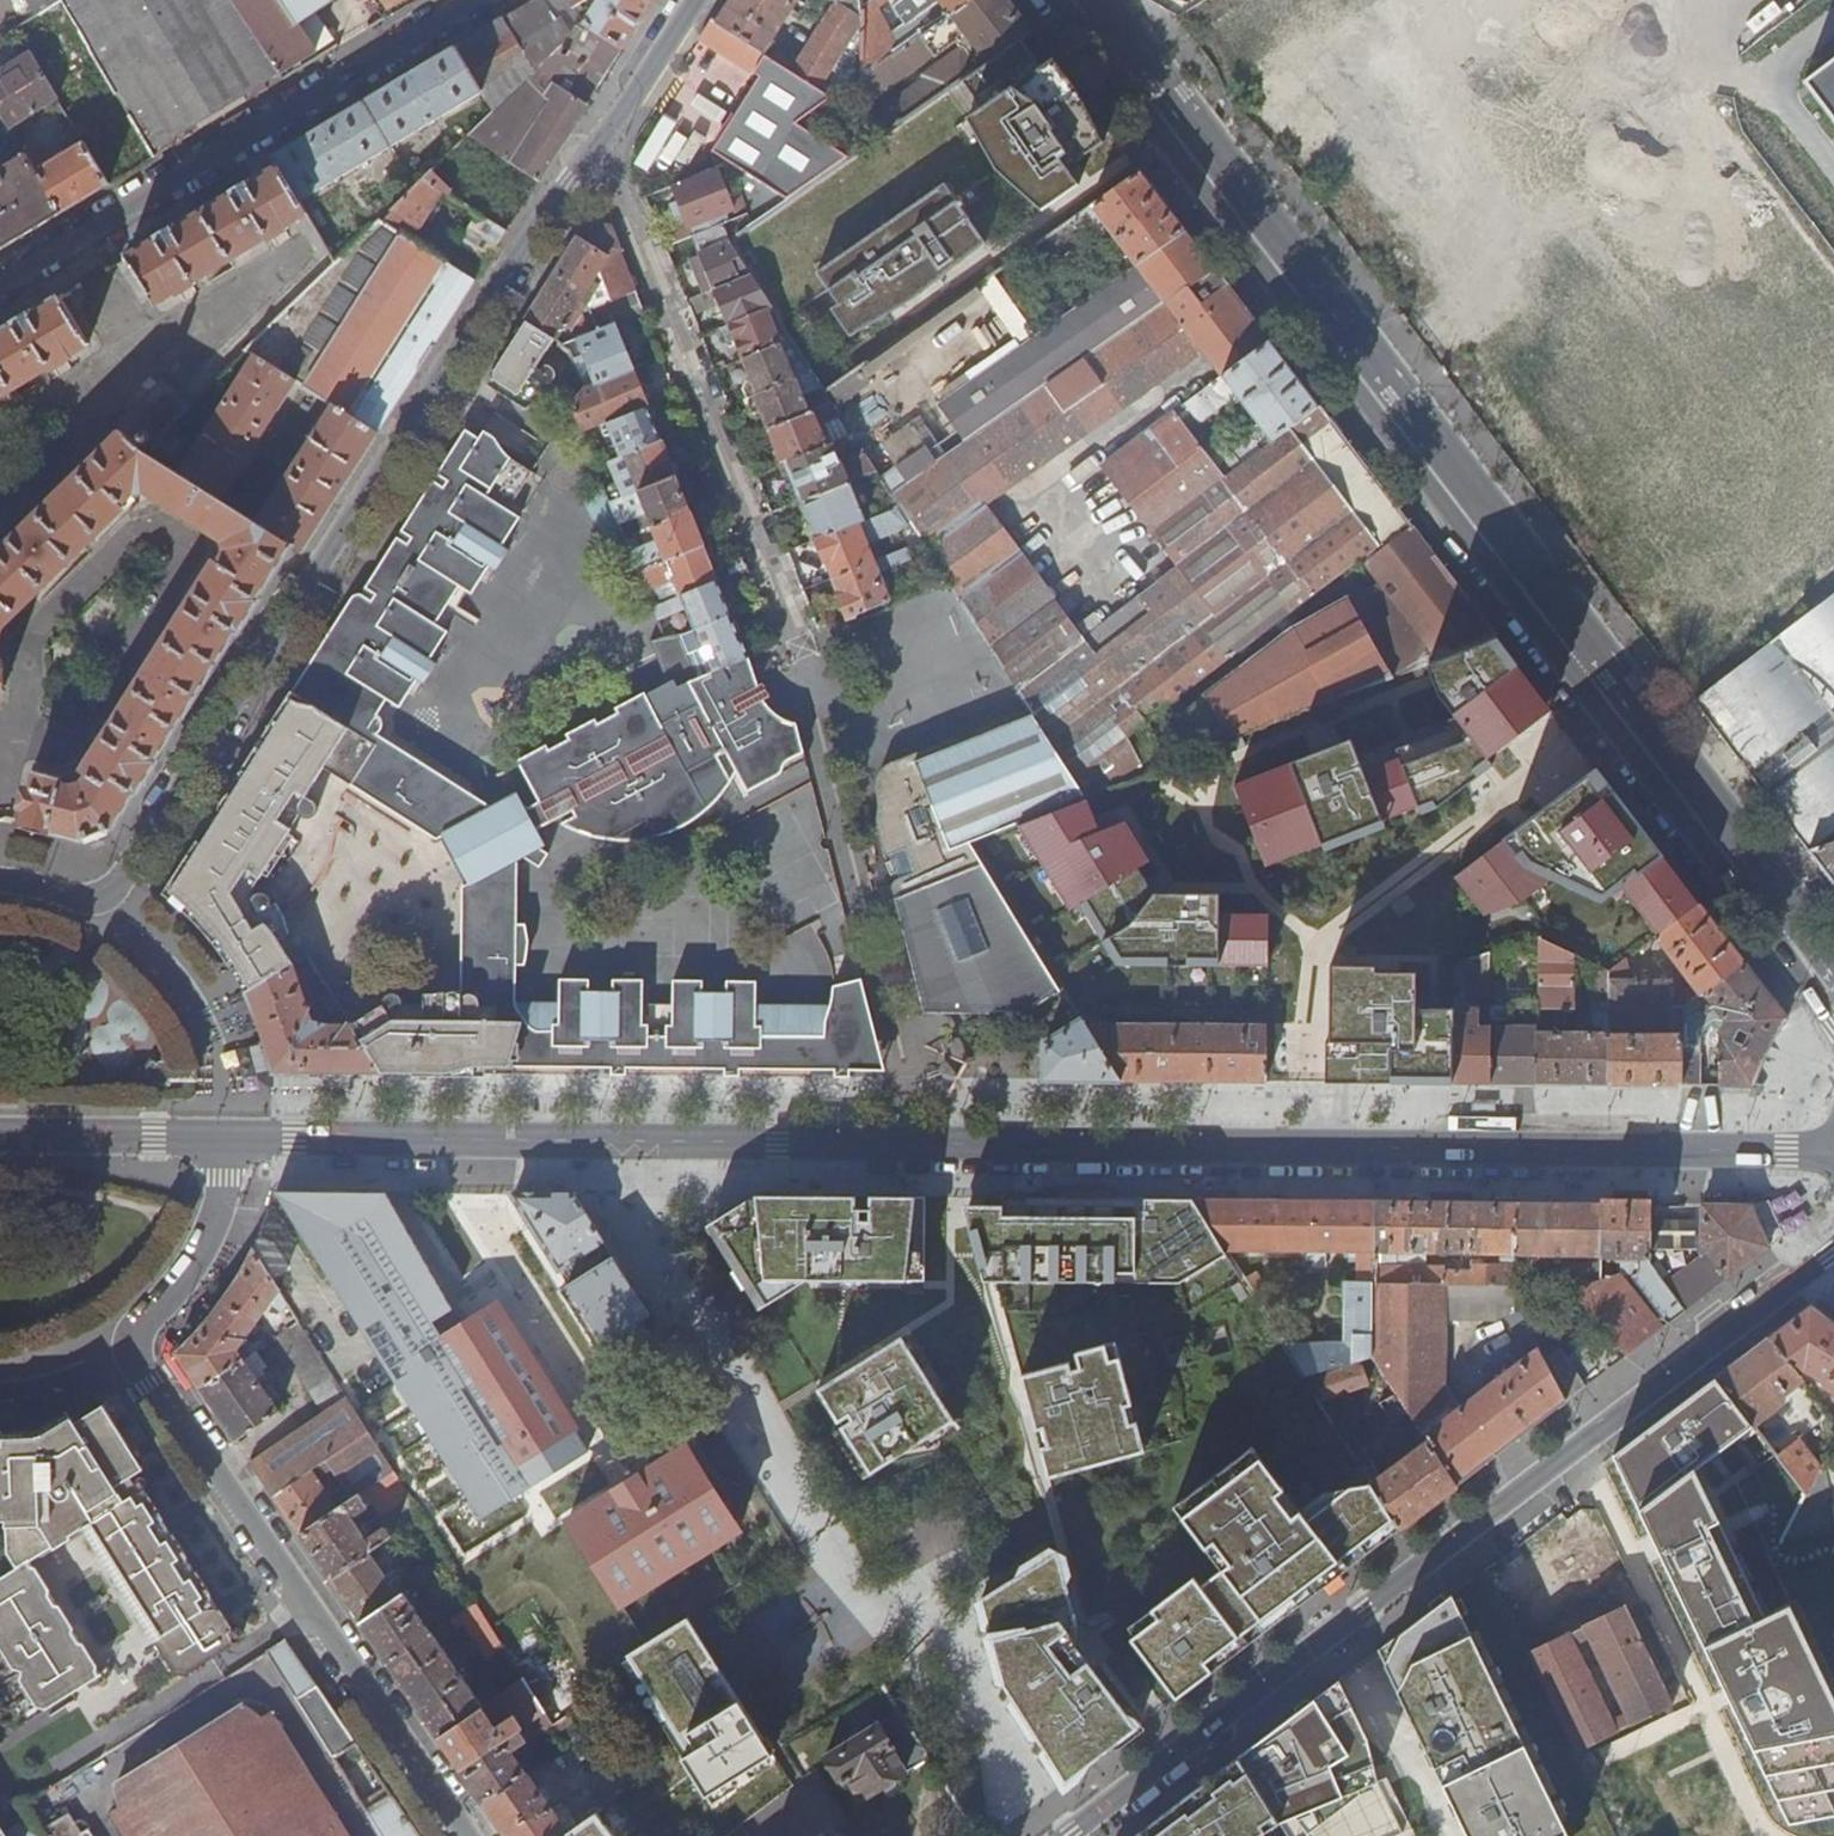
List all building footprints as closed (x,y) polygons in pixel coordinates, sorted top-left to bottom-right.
[(37,15),(40,14),(63,0),(27,0),(37,15)] [(152,150),(278,74),(231,0),(63,0),(152,150)] [(278,74),(314,53),(296,25),(280,0),(231,0),(278,74)] [(296,25),(316,12),(333,0),(280,0),(296,25)] [(387,9),(402,0),(381,0),(387,9)] [(583,25),(569,0),(533,0),(504,18),(535,71),(583,25)] [(653,0),(600,0),(599,1),(587,19),(578,6),(588,0),(569,0),(583,25),(623,47),(653,0)] [(717,22),(766,54),(776,37),(775,36),(789,15),(796,20),(800,15),(792,9),(797,2),(798,3),(800,0),(731,0),(717,22)] [(838,6),(862,22),(862,9),(861,0),(829,0),(838,6)] [(1023,41),(1034,33),(1009,0),(975,0),(916,42),(901,53),(863,80),(844,94),(858,113),(954,45),(955,41),(953,38),(962,32),(975,49),(968,54),(967,52),(963,51),(926,77),(924,82),(866,122),(878,140),(966,80),(1023,41)] [(862,9),(874,0),(875,0),(861,0),(862,9)] [(863,80),(901,53),(892,35),(874,0),(862,9),(862,22),(863,80)] [(893,8),(905,26),(916,42),(975,0),(903,0),(893,8)] [(835,100),(844,94),(863,80),(862,22),(838,6),(800,65),(780,51),(773,59),(835,100)] [(296,25),(314,53),(334,41),(316,12),(296,25)] [(502,158),(537,180),(586,104),(535,71),(504,18),(454,47),(481,92),(491,110),(466,135),(502,158)] [(717,22),(712,18),(700,38),(761,78),(713,152),(731,163),(728,165),(734,181),(746,211),(748,214),(752,226),(851,158),(812,133),(799,125),(814,115),(835,100),(773,59),(766,54),(717,22)] [(535,71),(586,104),(623,47),(583,25),(535,71)] [(916,42),(905,26),(892,35),(901,53),(916,42)] [(1023,41),(966,80),(987,109),(973,120),(1048,217),(1083,189),(1071,174),(1115,139),(1056,62),(1045,70),(1023,41)] [(481,92),(454,47),(270,157),(276,167),(277,166),(298,202),(481,92)] [(9,127),(57,98),(52,89),(29,51),(12,61),(11,59),(0,65),(0,112),(9,127)] [(1820,96),(1833,114),(1833,85),(1820,96)] [(799,125),(812,133),(820,129),(821,122),(814,115),(799,125)] [(73,141),(80,137),(77,132),(70,136),(73,141)] [(24,152),(59,212),(107,183),(83,142),(47,163),(35,145),(24,152)] [(59,212),(24,152),(0,165),(0,247),(59,212)] [(277,166),(276,167),(248,184),(246,182),(229,192),(231,194),(174,228),(172,227),(155,236),(156,239),(126,257),(154,305),(173,293),(176,295),(194,284),(194,281),(266,238),(268,240),(287,229),(286,227),(305,215),(298,202),(277,166)] [(454,188),(434,167),(421,179),(442,192),(447,194),(454,188)] [(717,169),(658,193),(661,201),(677,195),(679,201),(670,205),(676,218),(685,215),(688,221),(690,228),(724,215),(731,212),(733,216),(746,211),(734,181),(723,185),(717,169)] [(1186,232),(1142,174),(1074,221),(1087,240),(1107,227),(1136,266),(1186,232)] [(989,248),(935,177),(809,266),(831,298),(824,303),(856,345),(916,305),(943,280),(989,248)] [(421,179),(388,211),(417,231),(442,192),(421,179)] [(658,193),(645,198),(648,206),(661,201),(658,193)] [(462,242),(487,258),(505,230),(480,214),(462,242)] [(728,222),(694,236),(715,290),(751,276),(729,242),(752,226),(748,214),(728,222)] [(659,233),(665,248),(694,236),(728,222),(724,215),(690,228),(688,221),(659,233)] [(334,264),(324,274),(246,351),(253,355),(295,382),(330,404),(376,433),(473,279),(379,220),(334,264)] [(587,226),(525,324),(554,344),(558,347),(596,332),(587,311),(636,292),(610,228),(587,226)] [(1163,305),(1215,269),(1186,232),(1136,266),(1163,305)] [(21,824),(21,826),(47,833),(48,830),(81,839),(87,837),(89,839),(106,832),(106,829),(112,827),(134,792),(136,793),(157,759),(155,758),(236,633),(237,633),(260,598),(259,597),(290,547),(291,546),(254,523),(219,501),(177,474),(142,452),(246,351),(324,274),(314,263),(178,395),(163,379),(116,424),(123,431),(66,486),(64,485),(50,498),(51,500),(11,539),(10,538),(0,549),(0,630),(1,628),(125,508),(121,504),(133,493),(145,492),(223,541),(226,553),(220,561),(217,559),(195,593),(193,592),(183,607),(185,609),(154,657),(152,656),(141,672),(143,674),(113,721),(112,720),(100,737),(102,738),(81,770),(87,774),(82,782),(69,785),(61,782),(62,776),(35,769),(30,787),(25,786),(19,807),(25,808),(21,824)] [(1163,305),(1136,266),(1084,301),(1045,328),(943,400),(970,438),(1163,305)] [(1271,344),(1215,269),(1163,305),(1183,329),(1202,353),(1223,379),(1271,344)] [(987,280),(1014,335),(1030,328),(1003,272),(987,280)] [(751,276),(715,290),(729,325),(765,310),(771,308),(751,276)] [(645,314),(636,292),(587,311),(596,332),(558,347),(568,355),(571,362),(586,356),(588,362),(573,367),(582,391),(632,372),(614,327),(645,314)] [(60,296),(30,314),(28,312),(11,322),(12,325),(0,332),(0,397),(48,368),(50,370),(69,359),(68,357),(88,345),(60,296)] [(1176,568),(1079,640),(986,504),(1000,493),(1202,353),(1183,329),(1163,305),(970,438),(938,460),(909,480),(890,493),(899,506),(922,542),(1032,715),(1085,800),(1146,777),(1126,738),(1145,723),(1360,558),(1365,564),(1384,550),(1293,432),(1273,446),(1225,479),(1174,412),(1103,468),(1176,568)] [(729,325),(743,360),(779,344),(765,310),(729,325)] [(525,324),(485,386),(514,404),(518,400),(532,408),(550,390),(527,376),(542,352),(547,355),(554,344),(525,324)] [(779,344),(743,360),(751,381),(747,383),(744,393),(747,400),(811,371),(791,339),(779,344)] [(1322,411),(1271,344),(1223,379),(1273,446),(1293,432),(1312,419),(1322,411)] [(253,355),(177,474),(219,501),(295,382),(253,355)] [(811,371),(747,400),(753,416),(762,413),(769,430),(808,414),(800,395),(828,393),(811,371)] [(646,407),(632,372),(582,391),(570,407),(580,433),(597,427),(646,407)] [(518,400),(514,404),(527,413),(532,408),(518,400)] [(291,546),(290,547),(299,553),(376,433),(330,404),(254,523),(291,546)] [(778,448),(784,463),(826,446),(821,433),(827,431),(824,423),(841,416),(834,404),(808,414),(769,430),(777,449),(778,448)] [(660,443),(646,407),(597,427),(611,463),(660,443)] [(1293,432),(1384,550),(1413,529),(1322,411),(1293,432)] [(924,415),(885,439),(898,460),(931,439),(938,449),(943,446),(924,415)] [(460,888),(459,996),(451,996),(451,1021),(522,1021),(507,1068),(586,1068),(586,1076),(624,1076),(624,1068),(699,1069),(699,1076),(738,1076),(738,1070),(809,1070),(809,1077),(849,1077),(848,1062),(859,1046),(865,1040),(874,1033),(860,978),(832,985),(828,1004),(823,1024),(824,1036),(761,1035),(761,1026),(754,1025),(754,981),(725,980),(724,992),(701,992),(700,981),(671,981),(671,1003),(647,1004),(648,1025),(641,1025),(641,981),(611,980),(611,991),(588,991),(587,981),(558,980),(557,1024),(550,1024),(550,1031),(532,1031),(526,1027),(524,1020),(516,1013),(514,1008),(515,1004),(515,966),(515,924),(515,861),(521,857),(537,868),(546,854),(537,848),(544,845),(535,829),(570,810),(573,815),(558,823),(578,833),(605,839),(623,840),(639,839),(661,833),(676,827),(696,815),(707,804),(719,791),(733,768),(745,790),(805,760),(796,724),(784,719),(777,714),(769,705),(765,697),(741,709),(735,697),(758,686),(747,656),(698,676),(682,636),(663,639),(649,638),(658,660),(669,688),(675,703),(654,714),(642,693),(612,709),(615,714),(595,724),(592,720),(563,736),(566,741),(546,752),(543,747),(515,763),(536,802),(524,809),(516,793),(487,808),(374,738),(380,731),(381,722),(375,716),(384,702),(397,710),(415,682),(421,686),(434,666),(428,662),(446,635),(441,632),(467,593),(470,596),(488,570),(495,573),(507,553),(501,549),(519,521),(492,505),(497,498),(511,506),(530,476),(510,463),(499,445),(484,434),(478,441),(465,434),(361,597),(354,598),(347,606),(293,690),(183,862),(162,894),(174,903),(191,918),(212,942),(229,965),(239,983),(245,994),(292,966),(286,955),(279,942),(289,936),(285,928),(285,922),(277,905),(247,919),(231,892),(244,872),(258,881),(262,876),(266,880),(293,839),(288,836),(290,830),(276,822),(295,794),(303,799),(322,770),(435,841),(441,838),(466,884),(460,888)] [(609,504),(674,478),(660,443),(611,463),(618,480),(612,483),(614,486),(603,490),(609,504)] [(784,463),(800,502),(847,483),(877,471),(864,451),(851,457),(855,465),(843,471),(831,444),(826,446),(784,463)] [(900,464),(909,480),(938,460),(927,444),(900,464)] [(618,480),(611,463),(595,470),(603,490),(614,486),(612,483),(618,480)] [(652,527),(688,512),(674,478),(609,504),(617,525),(646,512),(652,527)] [(847,483),(800,502),(815,540),(856,523),(862,521),(847,483)] [(701,507),(718,500),(716,494),(703,500),(699,503),(701,507)] [(922,542),(899,506),(884,512),(907,548),(922,542)] [(701,546),(688,512),(652,527),(657,542),(629,554),(636,572),(701,546)] [(856,523),(815,540),(830,578),(871,562),(856,523)] [(1424,667),(1453,656),(1496,639),(1413,529),(1384,550),(1365,564),(1364,565),(1379,584),(1348,602),(1391,680),(1424,667)] [(679,596),(715,582),(701,546),(636,572),(644,592),(673,580),(679,596)] [(871,562),(830,578),(846,619),(887,602),(876,573),(910,559),(906,548),(871,562)] [(694,632),(729,617),(715,582),(679,596),(694,632)] [(1391,680),(1348,602),(1339,598),(1327,607),(1329,612),(1289,634),(1178,717),(1200,755),(1391,680)] [(1696,702),(1811,851),(1833,843),(1833,599),(1696,702)] [(698,676),(747,656),(740,638),(738,639),(729,617),(694,632),(682,636),(698,676)] [(1351,738),(1232,786),(1266,869),(1383,828),(1381,824),(1417,813),(1421,817),(1465,790),(1493,768),(1489,761),(1551,711),(1530,684),(1496,639),(1453,656),(1424,667),(1430,680),(1451,724),(1360,760),(1351,738)] [(643,666),(660,711),(675,703),(669,688),(658,660),(643,666)] [(765,683),(758,686),(735,697),(741,709),(765,697),(770,694),(765,683)] [(1032,715),(951,746),(948,741),(886,765),(880,772),(875,781),(876,793),(878,812),(875,824),(884,857),(889,856),(891,861),(886,863),(889,876),(895,874),(897,880),(893,883),(892,890),(893,893),(897,896),(897,899),(895,899),(896,905),(925,1018),(1025,1020),(1027,1019),(1064,995),(986,868),(972,844),(1019,826),(1085,800),(1032,715)] [(1168,768),(1145,723),(1126,738),(1146,777),(1168,768)] [(1698,905),(1596,767),(1455,876),(1485,917),(1555,884),(1600,904),(1621,890),(1655,937),(1698,905)] [(1085,800),(1019,826),(1067,909),(1080,903),(1113,966),(1268,968),(1269,915),(1221,913),(1221,894),(1155,894),(1140,868),(1150,863),(1126,820),(1100,831),(1085,800)] [(1811,851),(1833,882),(1833,843),(1811,851)] [(1224,909),(1261,907),(1261,894),(1224,896),(1224,909)] [(1682,1007),(1742,963),(1698,905),(1655,937),(1692,985),(1688,989),(1682,982),(1631,981),(1626,959),(1609,971),(1609,980),(1609,1028),(1620,1028),(1635,1028),(1642,1026),(1682,1027),(1682,1007)] [(1593,964),(1597,966),(1563,919),(1538,938),(1572,955),(1593,964)] [(523,925),(515,924),(515,966),(522,966),(525,962),(526,953),(527,936),(523,925)] [(1538,999),(1537,1008),(1575,1008),(1572,955),(1538,938),(1538,999)] [(1490,954),(1467,961),(1466,995),(1490,995),(1490,954)] [(292,966),(245,994),(253,1009),(259,1025),(262,1034),(273,1072),(381,1074),(351,1026),(350,1025),(328,1026),(313,1022),(305,1002),(319,998),(332,1018),(342,1012),(307,956),(292,966)] [(1681,1037),(1681,1085),(1699,1085),(1701,1032),(1713,1021),(1720,1030),(1716,1085),(1751,1086),(1763,1053),(1785,1019),(1742,963),(1682,1007),(1682,1027),(1681,1037)] [(1592,976),(1609,980),(1609,971),(1597,966),(1593,964),(1592,976)] [(1376,966),(1329,966),(1327,1081),(1453,1083),(1453,1025),(1454,1009),(1417,1008),(1418,972),(1376,972),(1376,966)] [(1537,1084),(1608,1084),(1609,1028),(1609,980),(1592,976),(1591,1023),(1595,1026),(1601,1027),(1602,1032),(1537,1031),(1537,1084)] [(522,1021),(451,1021),(451,996),(422,995),(421,1010),(422,1021),(391,1021),(382,1007),(351,1026),(381,1074),(513,1075),(513,1068),(507,1068),(522,1021)] [(1489,1027),(1489,1083),(1524,1084),(1537,1084),(1537,1031),(1537,1008),(1538,999),(1516,999),(1515,1000),(1510,1002),(1507,1006),(1507,1010),(1490,1011),(1489,1027)] [(551,1003),(515,1004),(514,1008),(516,1013),(524,1020),(526,1027),(532,1031),(550,1031),(550,1024),(551,1003)] [(823,1024),(828,1004),(761,1003),(761,1026),(761,1035),(824,1036),(823,1024)] [(1453,1025),(1453,1083),(1489,1083),(1489,1027),(1479,1026),(1479,1008),(1471,1007),(1471,1013),(1464,1013),(1464,1026),(1453,1025)] [(1043,1043),(1043,1079),(1119,1079),(1086,1026),(1081,1019),(1043,1043)] [(1086,1026),(1119,1079),(1265,1081),(1266,1025),(1188,1026),(1086,1026)] [(1608,1084),(1681,1085),(1681,1037),(1663,1036),(1663,1034),(1646,1034),(1646,1037),(1620,1036),(1620,1028),(1609,1028),(1608,1084)] [(848,1062),(849,1077),(885,1078),(874,1033),(865,1040),(859,1046),(848,1062)] [(196,1079),(196,1066),(168,1066),(168,1078),(196,1079)] [(1374,1192),(1373,1203),(1420,1203),(1420,1193),(1374,1192)] [(624,1275),(573,1195),(489,1194),(488,1209),(519,1256),(541,1243),(558,1269),(560,1268),(565,1276),(585,1264),(581,1256),(596,1246),(604,1258),(603,1264),(613,1282),(624,1275)] [(755,1196),(712,1224),(765,1308),(808,1281),(924,1282),(924,1198),(755,1196)] [(1194,1201),(991,1199),(981,1230),(996,1283),(1178,1284),(1224,1252),(1194,1201)] [(1370,1356),(1372,1286),(1373,1203),(1194,1201),(1224,1252),(1308,1252),(1308,1262),(1315,1262),(1315,1269),(1326,1269),(1326,1253),(1357,1253),(1356,1284),(1346,1284),(1344,1346),(1280,1340),(1304,1378),(1359,1360),(1370,1356)] [(1517,1288),(1517,1257),(1517,1204),(1420,1203),(1373,1203),(1372,1286),(1445,1287),(1517,1288)] [(1600,1258),(1601,1205),(1517,1204),(1517,1257),(1577,1258),(1577,1269),(1572,1269),(1572,1292),(1600,1281),(1600,1258)] [(1751,1206),(1768,1250),(1784,1238),(1771,1204),(1751,1206)] [(1670,1324),(1685,1313),(1664,1286),(1648,1266),(1649,1205),(1601,1205),(1600,1258),(1617,1258),(1635,1258),(1635,1274),(1632,1276),(1670,1324)] [(1685,1313),(1768,1250),(1751,1206),(1701,1206),(1700,1243),(1707,1252),(1716,1264),(1709,1270),(1699,1258),(1664,1286),(1685,1313)] [(389,1340),(411,1326),(404,1313),(409,1310),(369,1245),(309,1284),(349,1348),(382,1327),(389,1340)] [(279,1291),(253,1250),(241,1274),(226,1298),(207,1323),(189,1343),(176,1355),(201,1391),(244,1361),(237,1352),(251,1332),(255,1335),(260,1328),(257,1325),(279,1291)] [(1716,1264),(1707,1252),(1699,1258),(1709,1270),(1716,1264)] [(1396,1267),(1426,1268),(1426,1254),(1397,1253),(1396,1267)] [(1635,1258),(1617,1258),(1619,1277),(1632,1276),(1635,1274),(1635,1258)] [(394,1473),(405,1490),(427,1476),(497,1586),(540,1559),(635,1709),(671,1685),(634,1625),(637,1623),(623,1601),(637,1592),(651,1615),(663,1634),(716,1600),(690,1559),(738,1529),(685,1446),(635,1478),(614,1491),(495,1305),(496,1304),(489,1291),(478,1273),(411,1314),(417,1322),(433,1348),(348,1400),(394,1473)] [(1600,1281),(1572,1292),(1606,1332),(1613,1341),(1640,1318),(1607,1278),(1600,1281)] [(501,1284),(489,1291),(496,1304),(495,1305),(614,1491),(635,1478),(631,1471),(640,1465),(637,1459),(617,1470),(501,1284)] [(1445,1287),(1372,1286),(1370,1356),(1377,1366),(1383,1374),(1395,1393),(1418,1428),(1444,1410),(1445,1287)] [(299,1322),(288,1305),(275,1313),(279,1318),(270,1324),(278,1337),(299,1322)] [(1771,1338),(1800,1376),(1810,1368),(1812,1369),(1810,1375),(1811,1378),(1814,1381),(1818,1382),(1822,1381),(1824,1382),(1820,1389),(1833,1396),(1833,1323),(1827,1317),(1813,1306),(1771,1338)] [(411,1326),(417,1322),(411,1314),(409,1310),(404,1313),(411,1326)] [(1423,1436),(1456,1486),(1567,1402),(1546,1364),(1517,1311),(1505,1317),(1526,1358),(1423,1436)] [(1613,1341),(1627,1357),(1654,1336),(1640,1318),(1613,1341)] [(299,1322),(278,1337),(275,1339),(325,1414),(347,1398),(299,1322)] [(1567,1402),(1627,1357),(1613,1341),(1606,1332),(1569,1361),(1561,1351),(1546,1364),(1567,1402)] [(1771,1338),(1717,1378),(1754,1425),(1784,1401),(1782,1398),(1803,1381),(1800,1376),(1771,1338)] [(902,1339),(818,1391),(871,1475),(946,1439),(927,1378),(902,1339)] [(1120,1344),(1027,1376),(1046,1431),(1061,1475),(1154,1443),(1120,1344)] [(244,1361),(201,1391),(236,1442),(279,1412),(273,1404),(281,1398),(263,1371),(268,1368),(257,1352),(244,1361)] [(1377,1366),(1370,1356),(1359,1360),(1359,1361),(1364,1374),(1377,1366)] [(1364,1374),(1359,1361),(1315,1378),(1323,1400),(1367,1383),(1364,1374)] [(1395,1393),(1383,1374),(1367,1383),(1380,1402),(1395,1393)] [(1423,1436),(1418,1428),(1395,1393),(1380,1402),(1412,1452),(1397,1463),(1393,1458),(1386,1463),(1390,1469),(1380,1476),(1381,1471),(1372,1460),(1361,1468),(1399,1528),(1456,1486),(1423,1436)] [(348,1400),(347,1398),(325,1414),(252,1465),(301,1536),(339,1510),(312,1470),(328,1459),(356,1499),(360,1496),(364,1493),(394,1473),(348,1400)] [(5,1524),(6,1555),(16,1570),(0,1580),(0,1652),(39,1714),(100,1676),(31,1566),(85,1532),(178,1679),(238,1643),(144,1491),(140,1494),(131,1482),(144,1473),(109,1418),(102,1408),(74,1426),(70,1420),(41,1439),(2,1441),(2,1446),(0,1446),(0,1524),(5,1524)] [(1800,1440),(1778,1456),(1806,1493),(1822,1463),(1800,1440)] [(1200,1574),(1130,1627),(1176,1698),(1399,1528),(1361,1468),(1360,1466),(1306,1506),(1261,1441),(1183,1500),(1227,1566),(1206,1583),(1200,1574)] [(1833,1535),(1833,1518),(1831,1504),(1833,1503),(1831,1488),(1833,1487),(1833,1454),(1826,1455),(1822,1463),(1806,1493),(1782,1542),(1783,1545),(1833,1535)] [(380,1515),(409,1496),(405,1490),(394,1473),(364,1493),(380,1515)] [(370,1554),(393,1538),(387,1529),(369,1542),(352,1519),(368,1507),(360,1496),(356,1499),(339,1510),(301,1536),(331,1581),(370,1554)] [(1003,1685),(1065,1782),(1138,1727),(1076,1629),(1089,1620),(1059,1550),(1030,1568),(980,1599),(1003,1685)] [(400,1598),(370,1554),(331,1581),(362,1625),(400,1598)] [(1462,1591),(1379,1651),(1409,1713),(1467,1834),(1469,1835),(1582,1835),(1462,1591)] [(623,1601),(637,1623),(651,1615),(637,1592),(623,1601)] [(431,1634),(403,1595),(400,1598),(362,1625),(389,1664),(431,1634)] [(491,1627),(476,1603),(451,1620),(457,1629),(467,1622),(489,1657),(504,1647),(491,1627)] [(1682,1710),(1629,1604),(1527,1654),(1578,1759),(1682,1710)] [(389,1664),(439,1737),(483,1706),(432,1633),(431,1634),(389,1664)] [(285,1641),(265,1654),(380,1835),(420,1835),(285,1641)] [(1265,1737),(1238,1757),(1247,1771),(1275,1816),(1279,1823),(1343,1795),(1385,1779),(1373,1734),(1344,1677),(1265,1737)] [(461,1769),(544,1711),(535,1697),(524,1678),(483,1706),(439,1737),(461,1769)] [(549,1687),(535,1697),(544,1711),(558,1702),(549,1687)] [(637,1766),(645,1779),(681,1835),(811,1835),(728,1704),(637,1766)] [(240,1705),(117,1781),(120,1786),(123,1785),(126,1789),(121,1794),(121,1802),(122,1806),(111,1813),(126,1835),(347,1835),(270,1713),(259,1720),(255,1716),(247,1715),(241,1716),(239,1713),(243,1710),(240,1705)] [(552,1724),(544,1711),(461,1769),(483,1801),(525,1772),(512,1752),(517,1749),(515,1746),(524,1740),(527,1742),(552,1724)] [(913,1734),(899,1712),(824,1757),(840,1782),(845,1779),(858,1800),(928,1757),(913,1734)] [(1266,1830),(1263,1823),(1275,1816),(1247,1771),(1235,1779),(1232,1776),(1214,1791),(1216,1795),(1189,1814),(1187,1811),(1153,1835),(1255,1835),(1266,1830)] [(483,1801),(507,1835),(562,1835),(566,1833),(545,1801),(550,1797),(542,1786),(537,1789),(525,1772),(483,1801)] [(45,1835),(93,1835),(88,1829),(81,1832),(52,1787),(25,1804),(32,1816),(45,1835)]
